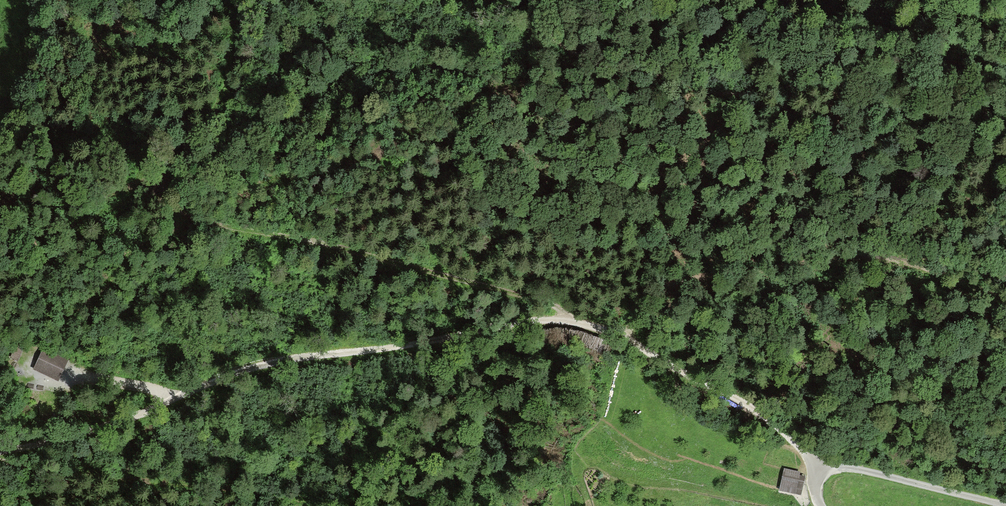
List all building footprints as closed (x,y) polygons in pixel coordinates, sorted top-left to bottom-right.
[(68,359),(45,349),(35,370),(58,381),(68,359)] [(806,475),(785,470),(779,491),(801,496),(806,475)]
